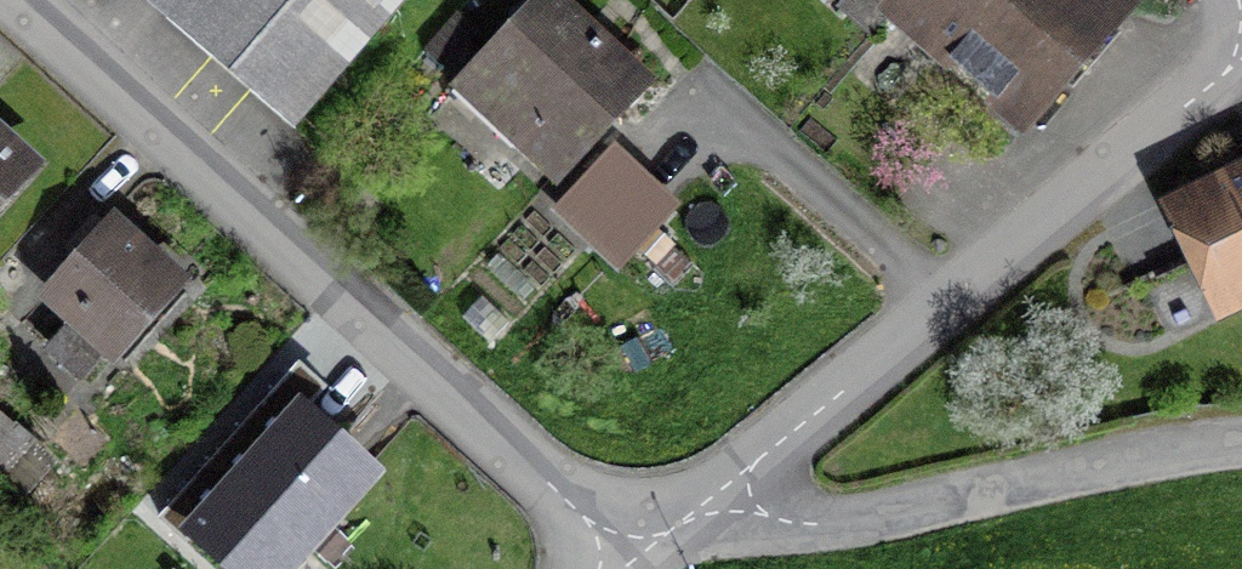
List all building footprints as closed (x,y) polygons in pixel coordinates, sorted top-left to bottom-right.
[(281,134),(399,0),(127,0),(281,134)] [(634,90),(536,0),(444,100),(541,190),(634,90)] [(817,9),(825,0),(806,0),(817,9)] [(1087,0),(888,0),(863,28),(1000,149),(1113,22),(1087,0)] [(0,147),(0,203),(28,172),(0,147)] [(612,158),(565,210),(616,257),(664,205),(612,158)] [(1153,217),(1209,332),(1241,316),(1241,174),(1153,217)] [(174,295),(103,228),(25,310),(57,340),(36,362),(65,390),(88,365),(98,375),(174,295)] [(0,353),(0,499),(15,511),(46,474),(33,462),(50,442),(12,409),(35,383),(0,353)] [(292,422),(215,502),(233,519),(215,538),(247,568),(271,568),(355,482),(292,422)] [(199,503),(179,483),(126,537),(146,557),(199,503)]
